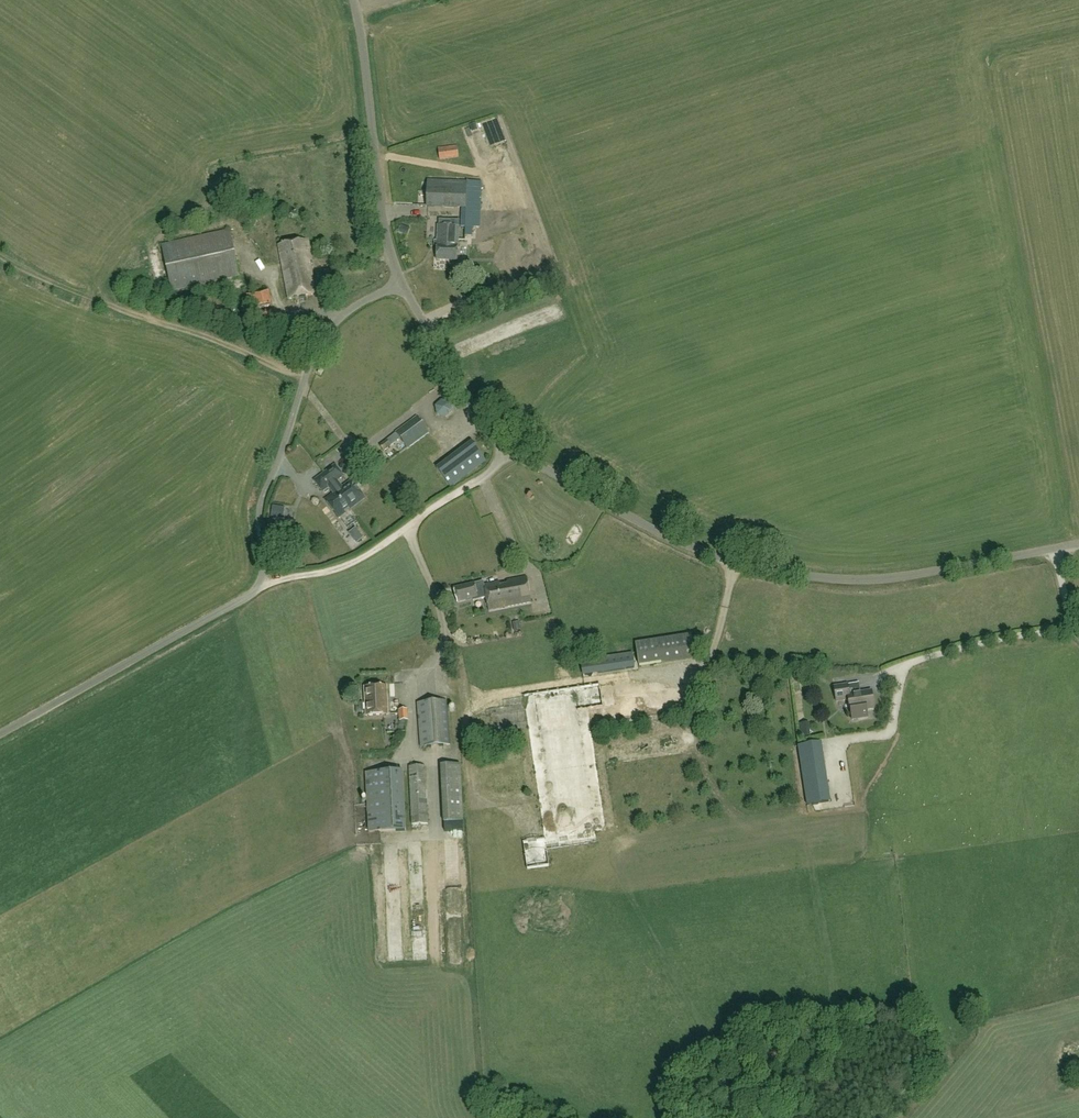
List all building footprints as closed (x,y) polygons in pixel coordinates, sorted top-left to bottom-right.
[(457,146),(437,148),(439,159),(459,157),(457,146)] [(428,180),(426,208),(461,209),(460,227),(478,228),(479,212),(479,210),(475,210),(476,182),(465,182),(428,180)] [(249,194),(234,198),(237,211),(254,207),(249,194)] [(437,226),(436,261),(458,262),(459,227),(459,221),(440,220),(439,226),(437,226)] [(162,246),(172,292),(240,276),(230,230),(162,246)] [(278,246),(288,299),(316,294),(306,241),(278,246)] [(269,290),(246,295),(256,338),(278,333),(269,290)] [(444,400),(436,406),(437,416),(446,419),(454,413),(453,404),(444,400)] [(417,417),(396,432),(408,449),(429,433),(417,417)] [(389,439),(380,446),(384,452),(393,444),(389,439)] [(470,442),(437,468),(450,486),(485,461),(470,442)] [(337,481),(343,476),(335,466),(325,474),(352,508),(365,498),(352,481),(341,489),(339,487),(340,485),(337,481)] [(325,474),(315,481),(323,492),(329,487),(332,491),(334,491),(336,493),(325,501),(339,518),(352,508),(325,474)] [(430,478),(423,484),(428,491),(436,485),(430,478)] [(533,492),(528,497),(532,501),(537,496),(533,492)] [(564,522),(558,532),(563,534),(569,524),(564,522)] [(572,523),(561,535),(571,544),(581,532),(572,523)] [(530,528),(519,536),(527,547),(538,539),(530,528)] [(474,584),(454,589),(458,603),(472,599),(473,602),(486,598),(488,610),(531,602),(526,577),(506,581),(507,584),(500,586),(500,582),(484,585),(483,582),(474,584)] [(694,657),(691,635),(635,643),(640,665),(694,657)] [(632,653),(581,661),(583,676),(635,668),(632,653)] [(601,772),(594,709),(620,707),(618,684),(587,688),(589,709),(575,711),(576,715),(568,716),(567,707),(550,709),(551,716),(558,715),(559,726),(556,726),(557,738),(552,738),(555,763),(569,761),(570,774),(583,772),(583,773),(601,772)] [(848,700),(851,713),(852,720),(867,718),(866,710),(875,709),(872,691),(849,694),(848,685),(834,688),(836,702),(848,700)] [(388,715),(387,687),(365,688),(366,716),(388,715)] [(520,691),(510,696),(513,701),(523,696),(520,691)] [(450,745),(447,701),(418,704),(421,747),(450,745)] [(408,721),(408,710),(399,710),(399,722),(408,721)] [(797,746),(806,805),(829,801),(820,743),(797,746)] [(463,822),(461,765),(442,766),(444,823),(463,822)] [(409,767),(412,825),(428,824),(425,767),(409,767)] [(406,831),(403,772),(366,774),(369,833),(406,831)] [(463,822),(444,823),(445,830),(464,829),(463,822)] [(526,838),(528,870),(551,869),(549,837),(526,838)]
